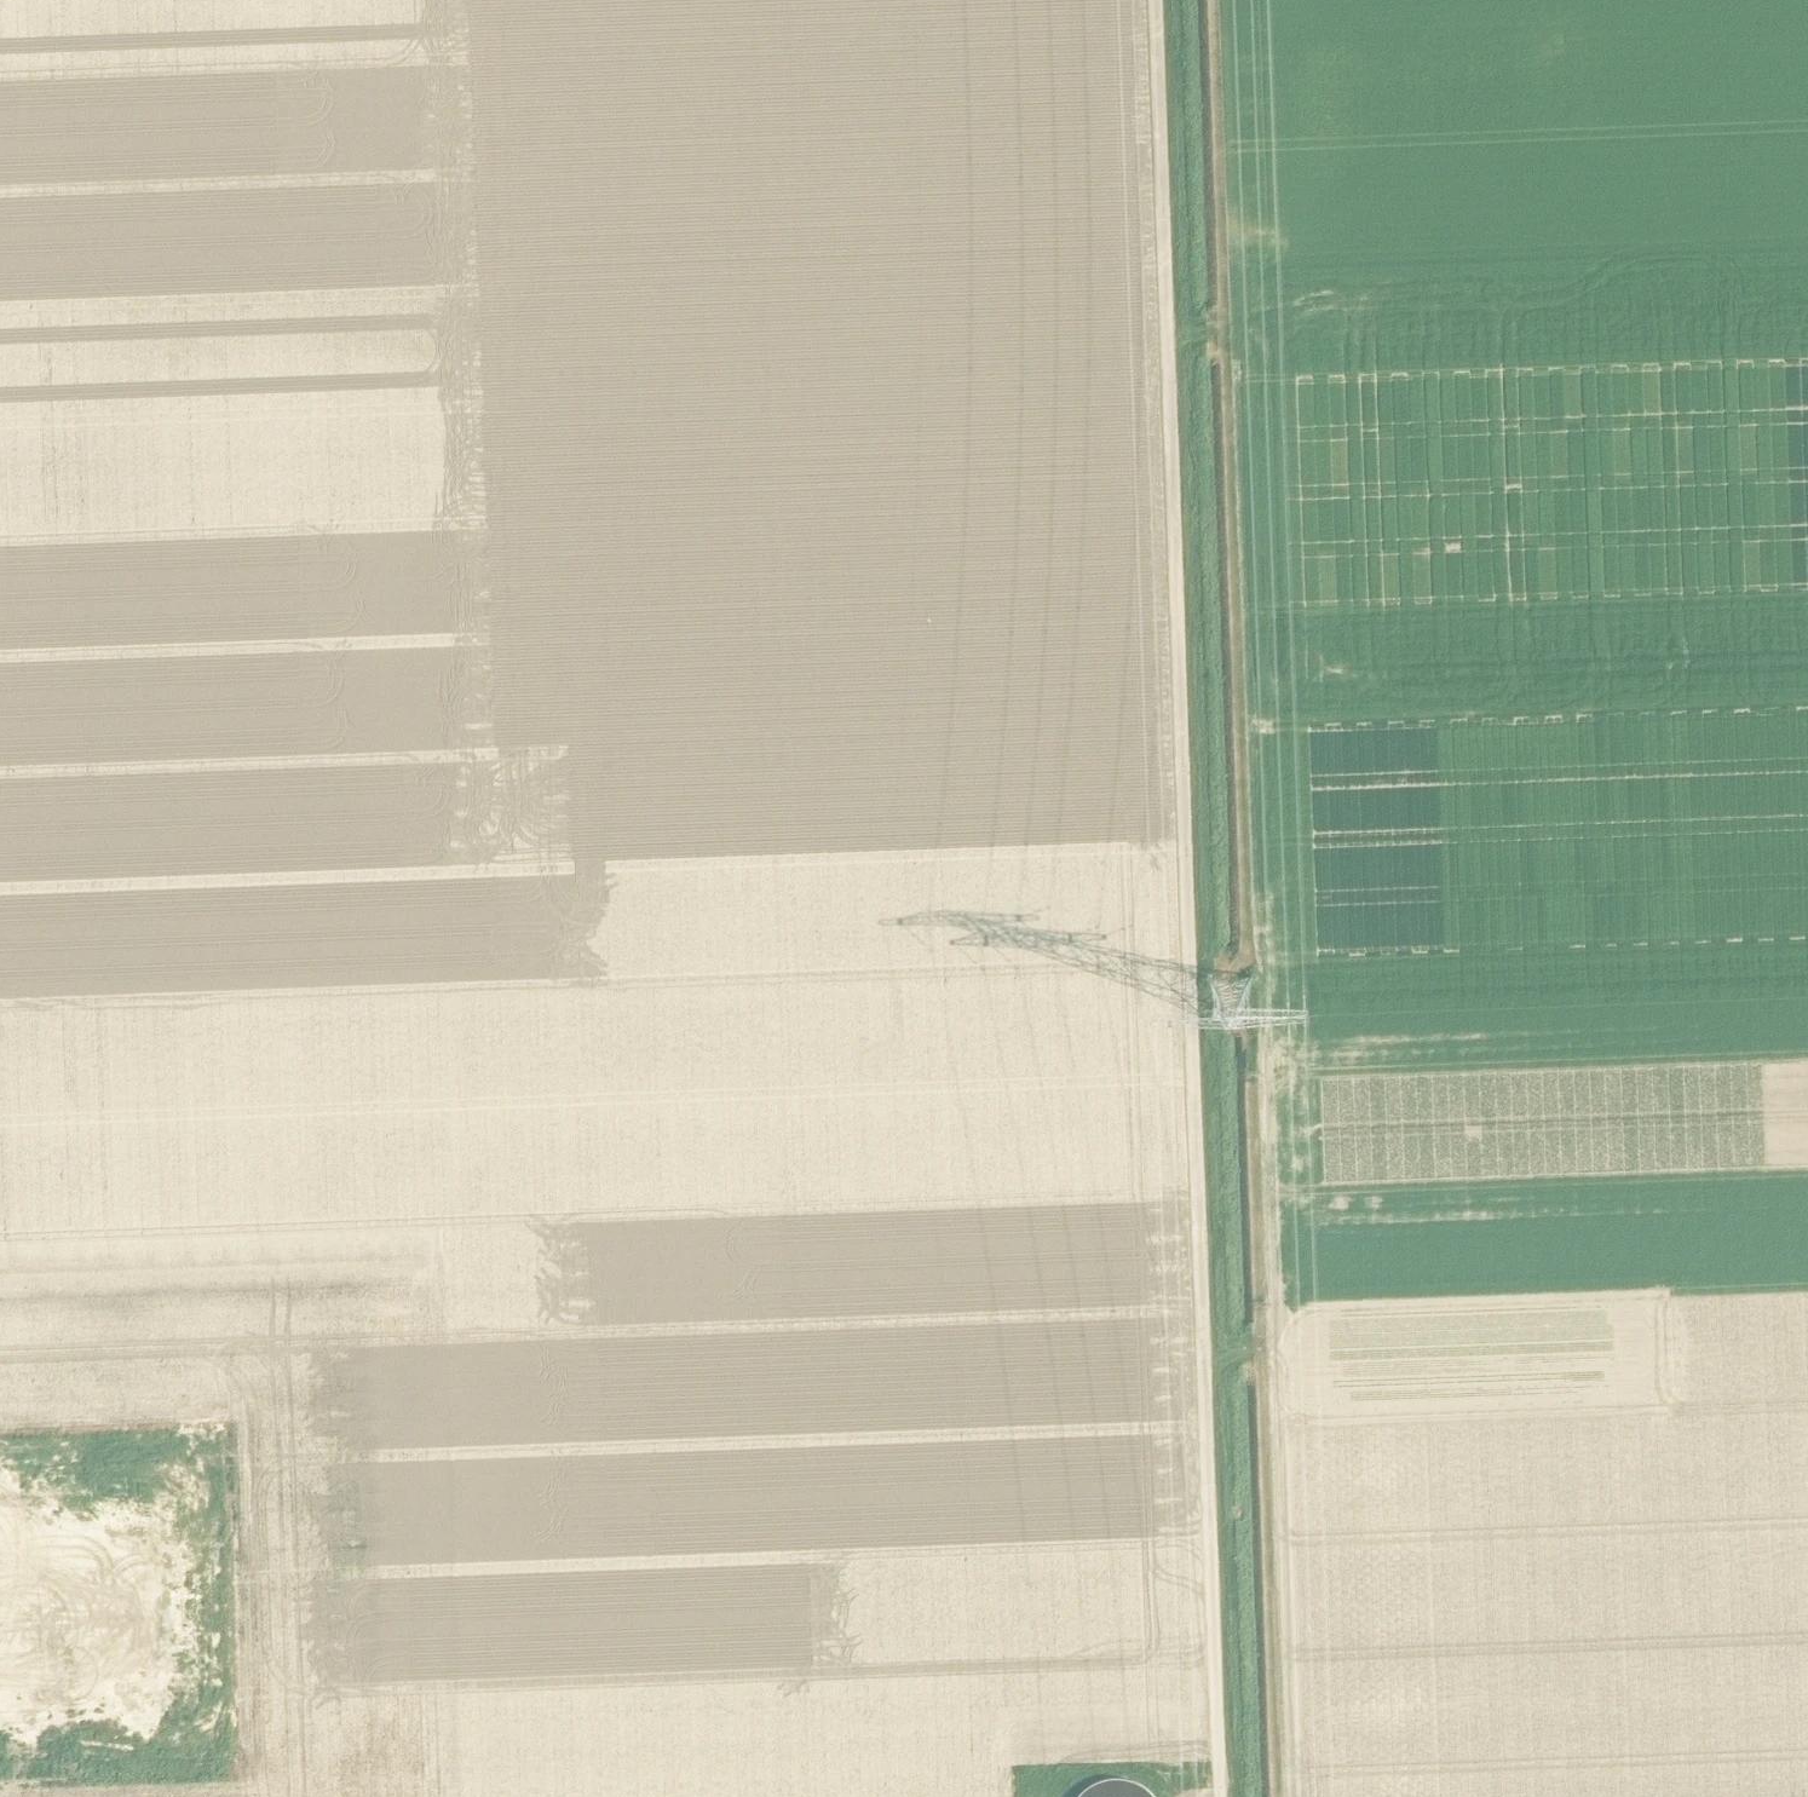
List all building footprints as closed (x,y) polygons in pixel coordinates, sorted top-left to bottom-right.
[(1147,1796),(1144,1794),(1140,1791),(1136,1789),(1132,1787),(1128,1786),(1124,1784),(1120,1784),(1115,1783),(1111,1783),(1107,1784),(1102,1785),(1098,1786),(1094,1787),(1090,1789),(1086,1792),(1083,1794),(1080,1796),(1148,1796),(1147,1796)]
